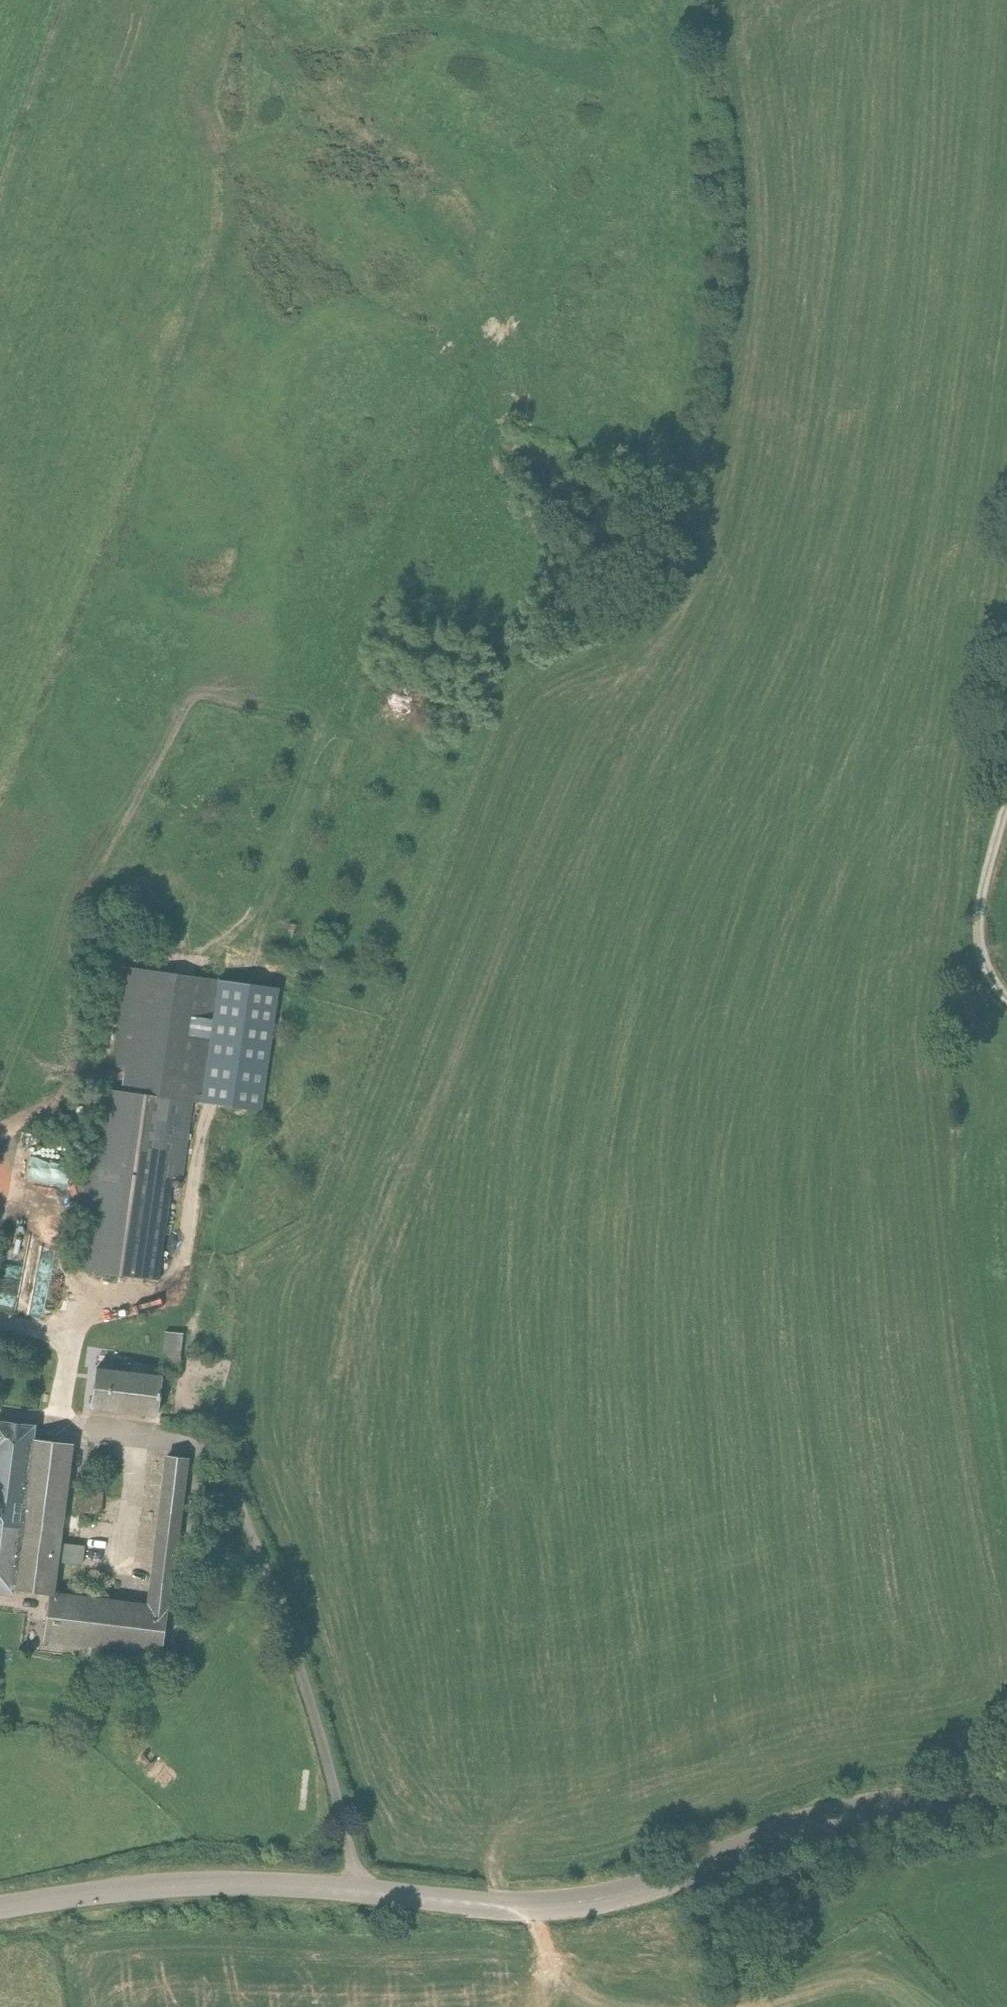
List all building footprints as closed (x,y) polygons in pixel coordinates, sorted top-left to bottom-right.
[(102,1092),(78,1272),(163,1285),(175,1178),(186,1180),(196,1105),(203,1106),(224,980),(126,969),(112,1092),(102,1092)] [(168,1336),(163,1376),(181,1379),(186,1336),(168,1336)] [(99,1371),(93,1412),(160,1422),(165,1379),(99,1371)] [(0,1426),(0,1596),(17,1599),(18,1594),(51,1596),(57,1596),(74,1448),(34,1442),(38,1429),(0,1426)] [(53,1598),(47,1643),(164,1661),(193,1464),(169,1459),(149,1608),(53,1598)] [(109,1490),(88,1490),(88,1515),(109,1515),(109,1490)]
